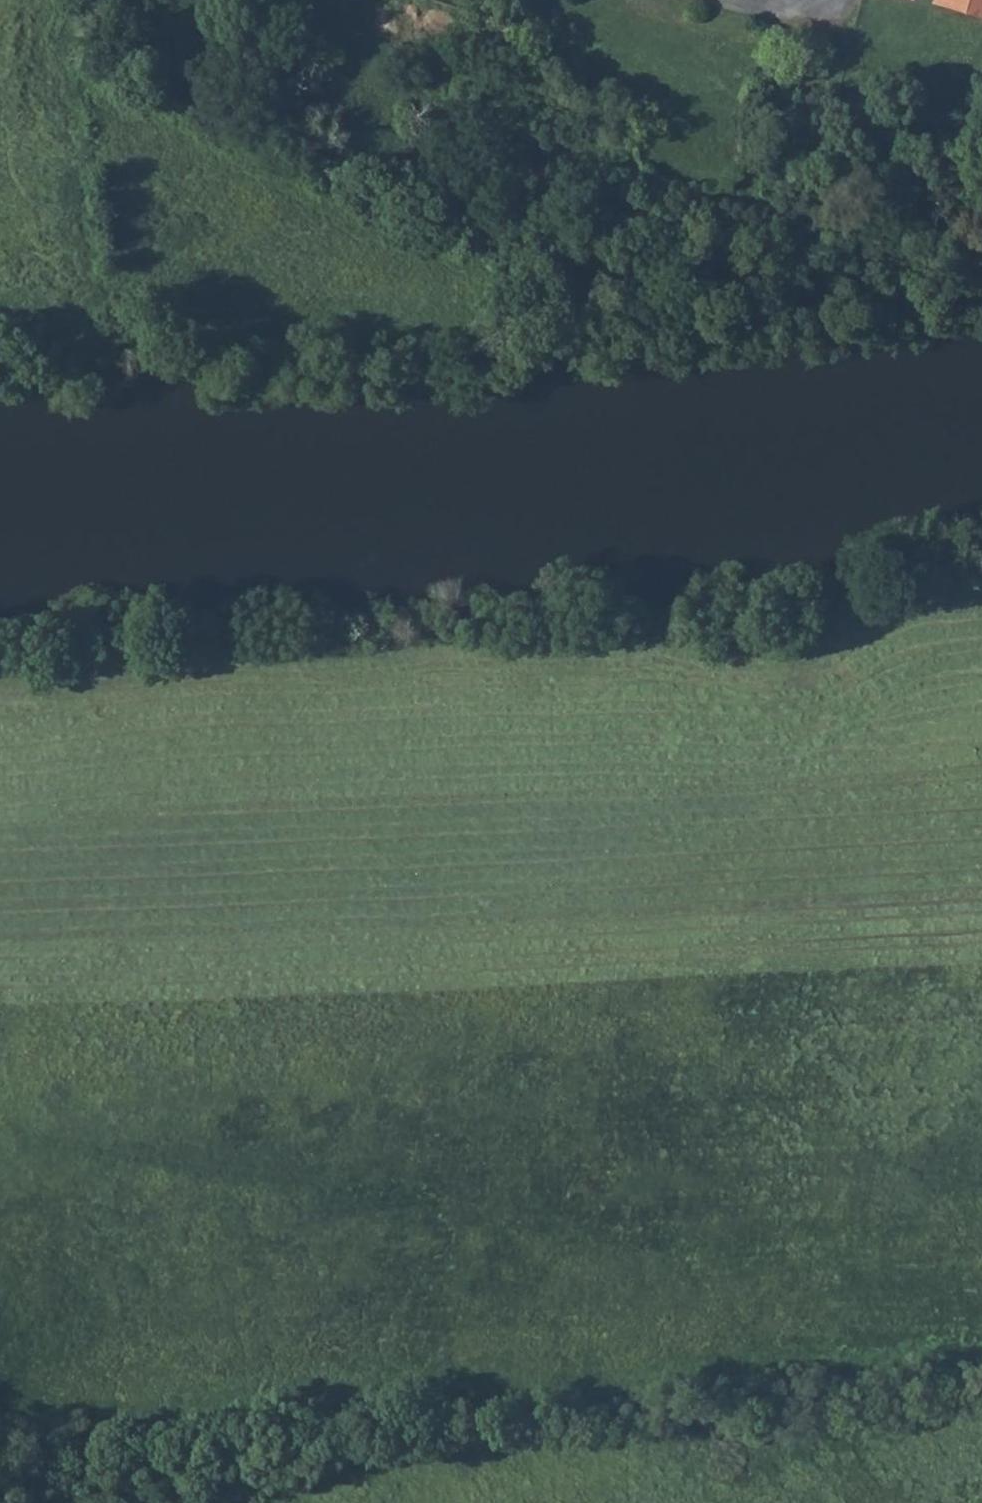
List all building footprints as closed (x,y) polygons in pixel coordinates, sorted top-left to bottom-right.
[(932,2),(981,17),(981,0),(933,0),(932,2)]
